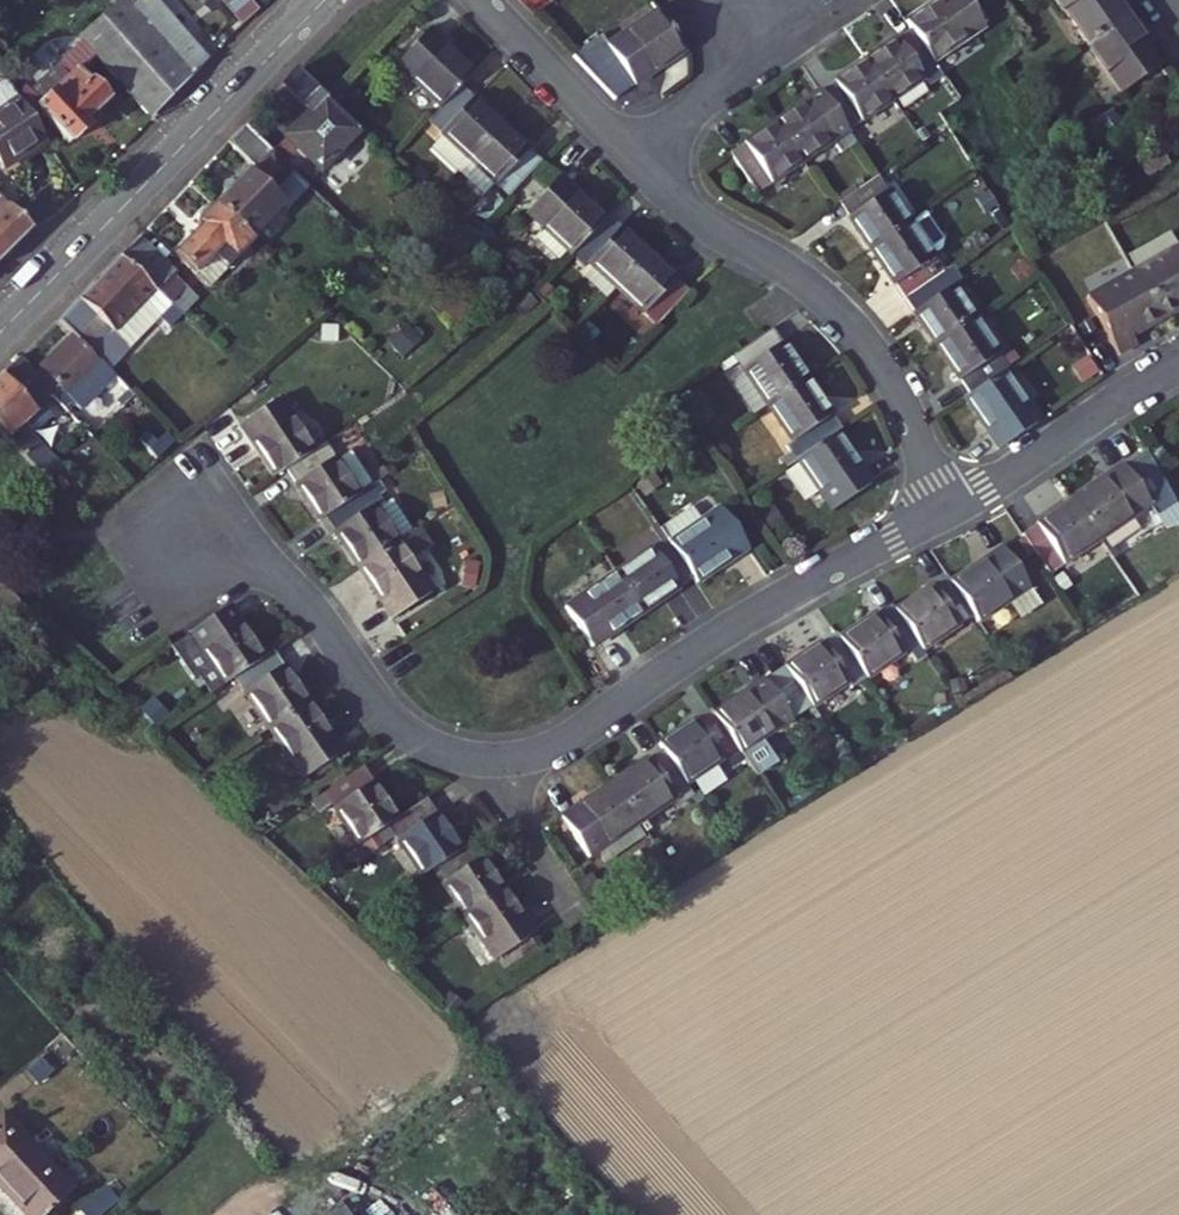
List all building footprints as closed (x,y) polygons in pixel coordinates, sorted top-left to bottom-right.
[(993,23),(977,0),(940,0),(917,16),(922,25),(945,60),(993,23)] [(1102,21),(1089,0),(1030,0),(1063,48),(1102,21)] [(258,31),(237,6),(220,20),(243,47),(258,31)] [(689,50),(660,9),(612,43),(603,32),(574,52),(597,77),(611,89),(616,93),(622,97),(689,50)] [(207,85),(149,19),(131,36),(190,104),(207,85)] [(1135,72),(1102,21),(1063,48),(1097,98),(1135,72)] [(88,146),(109,124),(82,97),(94,84),(149,148),(190,104),(131,36),(122,23),(82,61),(86,64),(22,129),(37,144),(41,141),(72,173),(93,151),(88,146)] [(945,60),(922,25),(875,57),(905,101),(951,69),(945,60)] [(466,88),(419,43),(384,76),(432,122),(453,101),(466,88)] [(905,101),(875,57),(825,91),(856,135),(905,101)] [(14,100),(5,83),(0,86),(0,108),(14,100)] [(354,147),(329,123),(295,91),(279,108),(305,133),(282,157),(316,189),(320,186),(325,187),(341,171),(339,167),(340,163),(354,147)] [(856,135),(825,91),(770,130),(804,171),(856,135)] [(494,142),(453,101),(432,122),(418,138),(459,177),(494,142)] [(8,112),(0,116),(0,197),(43,172),(8,112)] [(751,208),(804,171),(770,130),(722,163),(751,208)] [(537,182),(494,142),(459,177),(501,219),(537,182)] [(241,260),(275,225),(266,216),(287,193),(241,149),(229,161),(222,168),(245,191),(208,230),(241,260)] [(1118,200),(1147,185),(1135,164),(1107,179),(1118,200)] [(880,235),(849,190),(808,219),(839,265),(880,235)] [(601,246),(552,199),(518,235),(567,282),(575,273),(601,246)] [(204,306),(246,265),(241,260),(208,230),(200,222),(197,227),(193,224),(186,232),(189,234),(184,240),(190,245),(166,271),(204,306)] [(916,288),(902,267),(915,258),(894,226),(880,235),(839,265),(875,317),(916,288)] [(29,257),(2,233),(0,234),(0,288),(29,257)] [(647,275),(608,238),(601,246),(575,273),(613,311),(647,275)] [(180,310),(167,297),(172,292),(136,259),(118,277),(167,324),(180,310)] [(1165,286),(1153,265),(1107,290),(1134,340),(1159,326),(1165,335),(1178,327),(1178,312),(1165,286)] [(686,312),(647,275),(613,311),(651,347),(686,312)] [(109,388),(158,337),(168,346),(178,334),(167,324),(118,277),(60,337),(55,344),(68,358),(95,386),(103,394),(109,388)] [(1165,286),(1178,312),(1178,279),(1165,286)] [(948,336),(916,288),(875,317),(908,363),(948,336)] [(1107,356),(1134,340),(1107,290),(1062,315),(1094,375),(1112,364),(1107,356)] [(981,385),(948,336),(908,363),(940,412),(975,388),(981,385)] [(791,397),(759,349),(745,359),(717,380),(750,427),(791,397)] [(62,417),(95,386),(68,358),(26,396),(38,409),(46,401),(62,417)] [(35,435),(27,427),(34,421),(30,416),(18,403),(1,385),(0,386),(0,467),(19,487),(33,473),(15,454),(35,435)] [(136,416),(109,388),(103,394),(96,400),(118,424),(123,419),(128,424),(136,416)] [(1007,435),(975,388),(940,412),(936,414),(966,458),(1007,435)] [(38,409),(26,396),(18,403),(30,416),(38,409)] [(819,441),(791,397),(750,427),(777,468),(814,444),(819,441)] [(297,470),(263,423),(225,450),(259,498),(267,492),(297,470)] [(1174,476),(1146,433),(1094,469),(1124,510),(1174,476)] [(848,499),(814,444),(777,468),(772,471),(806,524),(848,499)] [(309,537),(346,509),(355,502),(330,469),(316,479),(305,464),(297,470),(267,492),(304,541),(309,537)] [(1124,510),(1094,469),(1037,509),(1067,550),(1124,510)] [(382,556),(395,546),(390,537),(372,514),(358,524),(346,509),(309,537),(345,584),(382,556)] [(720,556),(692,520),(677,530),(666,515),(631,540),(639,551),(667,587),(670,592),(720,556)] [(1069,577),(1025,518),(975,555),(999,590),(1004,597),(1030,577),(1043,595),(1069,577)] [(382,556),(345,584),(382,635),(421,607),(396,574),(415,558),(401,541),(395,546),(382,556)] [(619,622),(667,587),(639,551),(591,585),(619,622)] [(943,633),(999,590),(975,555),(972,551),(914,590),(943,633)] [(897,591),(932,624),(943,633),(914,590),(909,582),(897,591)] [(619,622),(591,585),(543,620),(570,658),(619,622)] [(884,659),(932,624),(897,591),(857,622),(883,658),(884,659)] [(883,658),(857,622),(851,614),(805,650),(832,687),(863,664),(867,669),(883,658)] [(243,664),(209,617),(173,644),(185,660),(208,692),(217,684),(243,664)] [(291,706),(255,657),(243,664),(217,684),(254,734),(291,706)] [(208,692),(185,660),(170,673),(193,703),(208,692)] [(788,717),(824,691),(814,679),(802,687),(795,677),(784,661),(735,696),(759,729),(781,759),(807,740),(788,717)] [(814,679),(806,669),(795,677),(802,687),(814,679)] [(710,764),(759,729),(735,696),(730,691),(682,726),(685,730),(710,764)] [(327,756),(291,706),(254,734),(289,782),(327,756)] [(721,779),(710,764),(685,730),(636,767),(665,806),(699,781),(705,790),(721,779)] [(626,834),(665,806),(636,767),(587,804),(615,843),(626,834)] [(384,820),(348,771),(312,798),(347,848),(375,826),(384,820)] [(450,850),(413,798),(384,820),(375,826),(413,878),(421,872),(450,850)] [(634,847),(674,818),(665,806),(626,834),(634,847)] [(453,918),(491,890),(459,844),(450,850),(421,872),(453,918)] [(526,938),(491,890),(453,918),(488,966),(526,938)] [(0,1134),(0,1207),(8,1214),(55,1214),(67,1203),(0,1134)] [(335,1205),(322,1214),(342,1214),(335,1205)]
